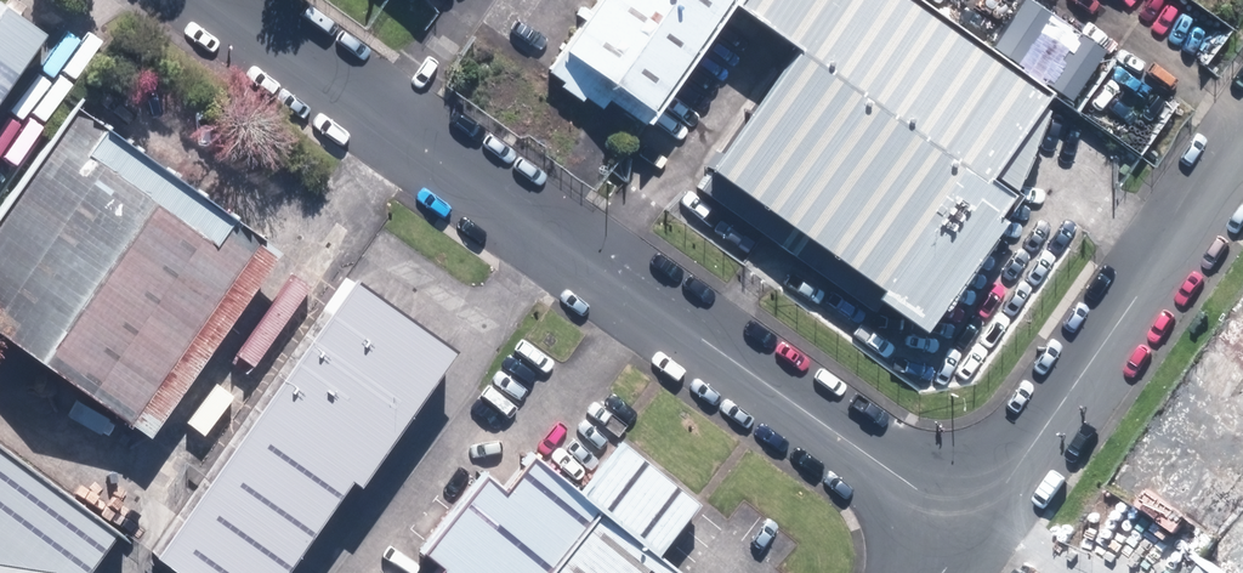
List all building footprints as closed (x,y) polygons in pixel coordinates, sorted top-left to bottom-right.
[(918,344),(1014,207),(1007,202),(1040,123),(1032,116),(1038,108),(884,0),(607,0),(551,80),(568,93),(565,97),(585,110),(588,107),(605,119),(611,109),(644,132),(725,17),(789,63),(704,183),(876,303),(870,311),(918,344)] [(985,52),(1011,68),(1043,18),(1017,1),(985,52)] [(25,30),(0,13),(0,65),(25,30)] [(1035,85),(1061,104),(1094,54),(1069,36),(1035,85)] [(131,429),(262,244),(61,102),(0,187),(0,336),(131,429)] [(329,472),(336,477),(433,342),(331,270),(135,547),(152,559),(142,572),(258,572),(329,472)] [(642,550),(683,500),(607,438),(567,489),(518,448),(487,486),(468,471),(406,545),(427,563),(418,572),(670,572),(642,550)] [(31,567),(33,564),(45,572),(51,572),(89,523),(0,456),(0,572),(33,572),(31,567)] [(1197,559),(1186,572),(1217,572),(1197,559)]
